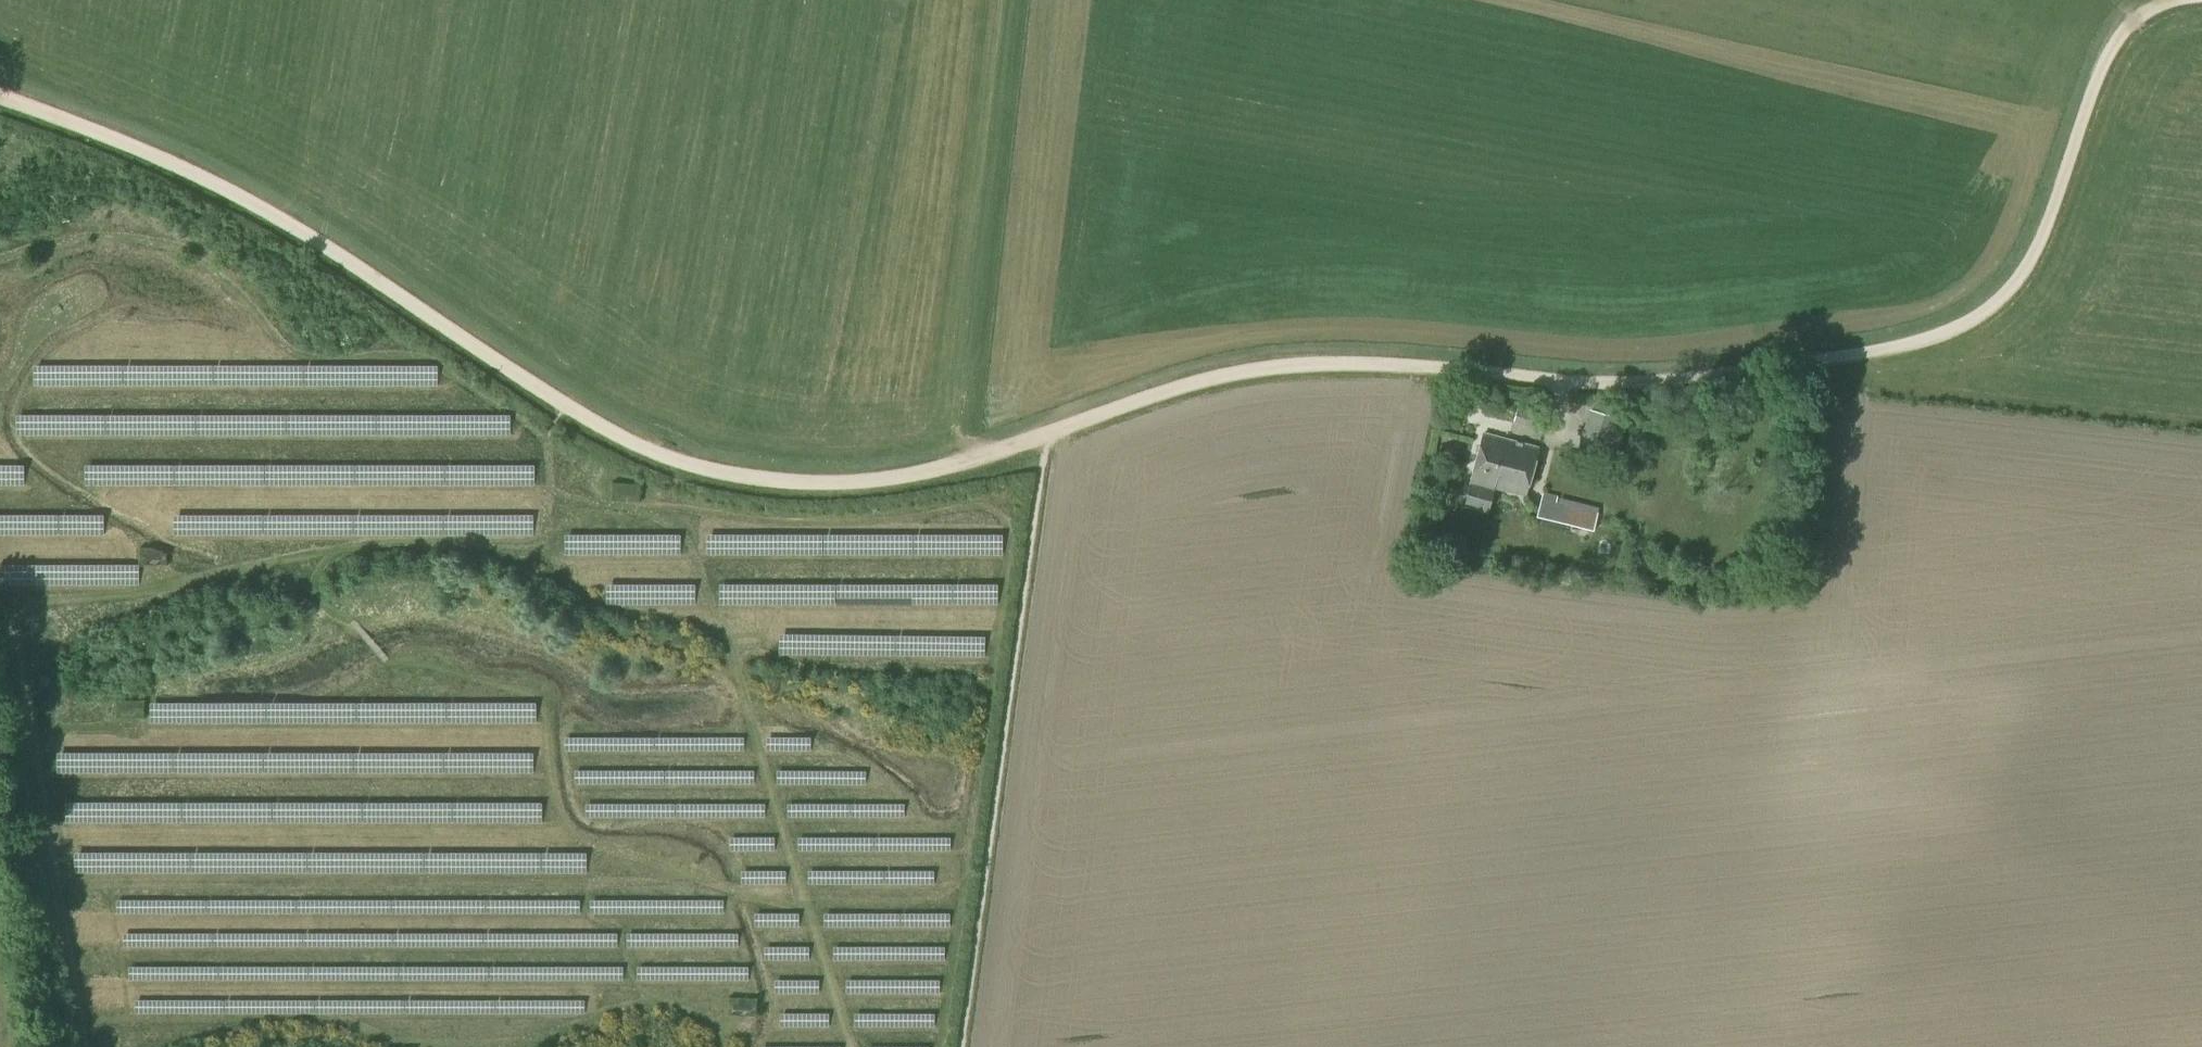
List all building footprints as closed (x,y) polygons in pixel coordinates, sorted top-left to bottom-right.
[(1589,409),(1585,422),(1624,433),(1627,420),(1589,409)] [(1525,497),(1538,449),(1482,434),(1468,485),(1469,485),(1463,507),(1488,513),(1494,489),(1525,497)] [(1594,531),(1598,512),(1556,502),(1558,496),(1543,493),(1536,517),(1594,531)]
